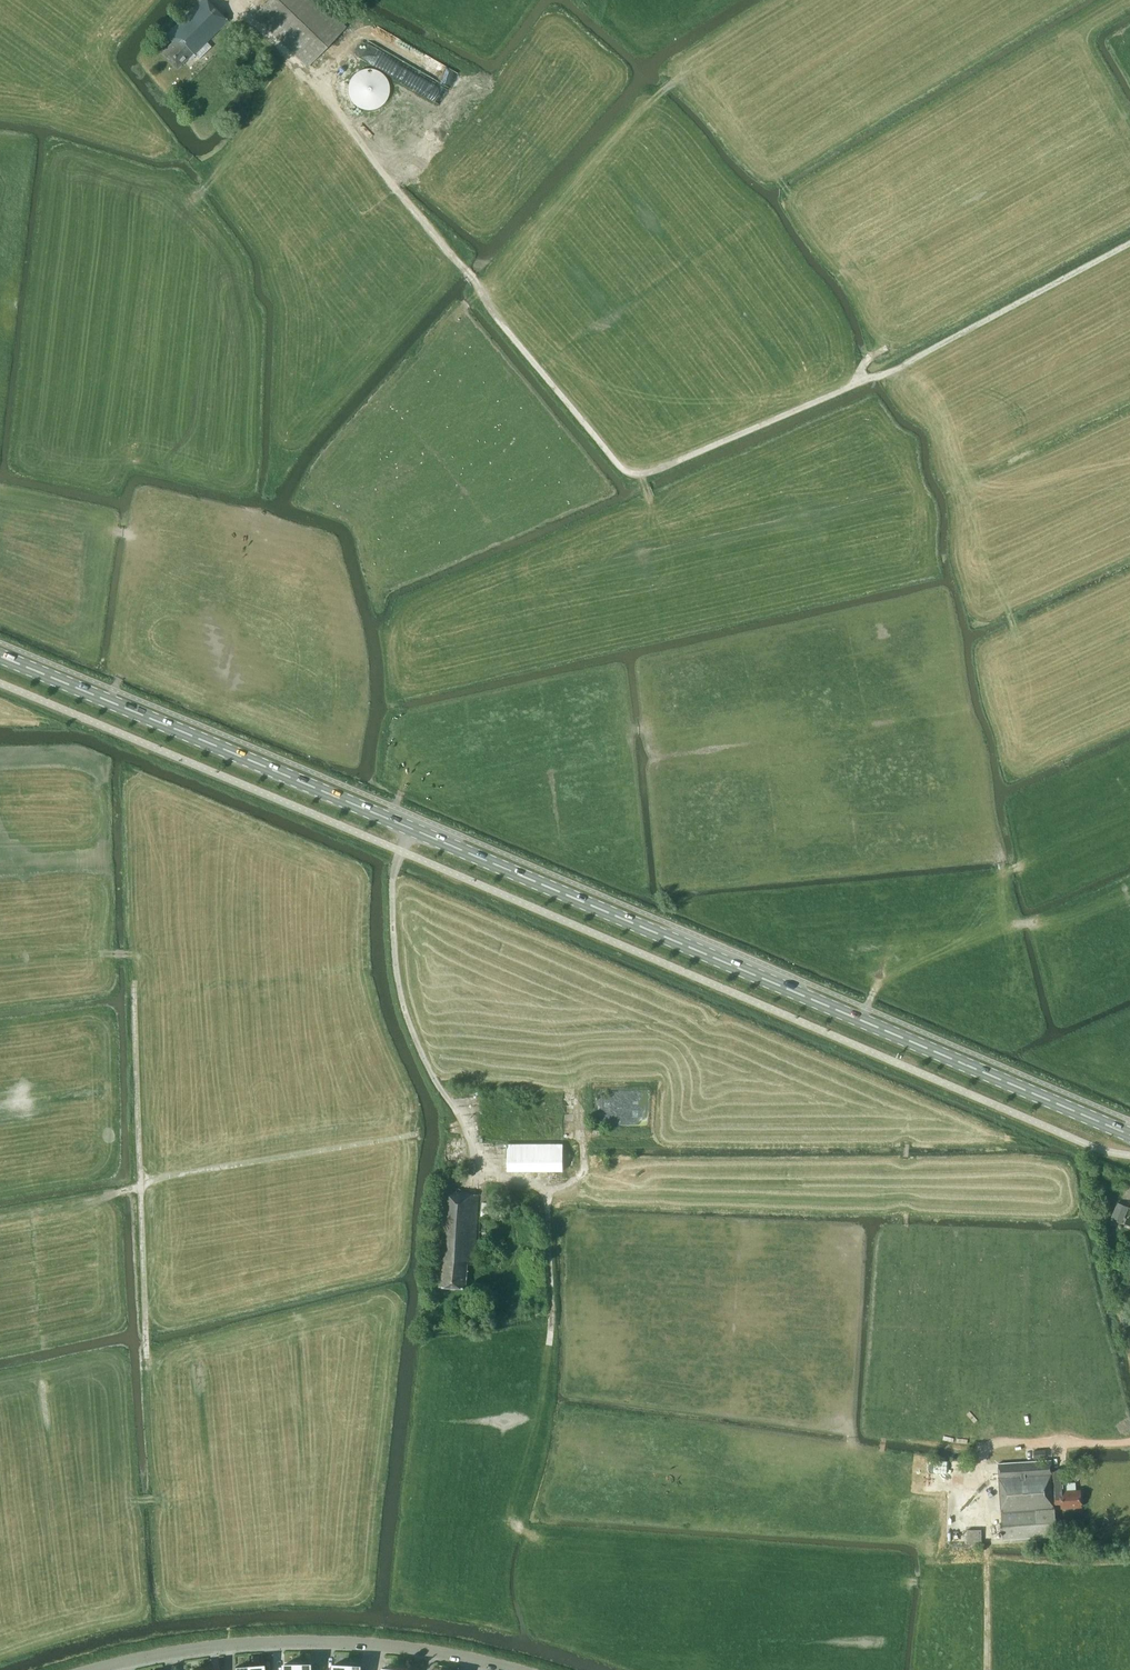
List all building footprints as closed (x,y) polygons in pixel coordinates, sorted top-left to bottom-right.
[(196,5),(166,35),(174,42),(163,53),(177,67),(187,58),(190,61),(195,56),(194,55),(228,21),(207,0),(190,0),(196,5)] [(307,66),(346,27),(318,0),(269,0),(254,15),(307,66)] [(348,86),(348,88),(348,90),(348,92),(348,94),(349,95),(350,97),(351,99),(352,100),(353,102),(354,103),(356,104),(357,105),(359,106),(361,107),(363,108),(364,108),(366,108),(368,109),(370,108),(372,108),(374,108),(376,107),(377,106),(379,105),(380,104),(382,103),(383,102),(384,100),(386,99),(386,97),(387,95),(388,94),(388,92),(388,90),(389,88),(388,86),(388,84),(388,82),(387,81),(386,79),(386,77),(384,76),(383,74),(382,73),(380,72),(379,71),(377,70),(376,69),(374,68),(372,68),(370,68),(368,68),(366,68),(364,68),(363,68),(361,69),(359,70),(357,71),(356,72),(354,73),(353,74),(352,76),(351,77),(350,79),(349,81),(348,82),(348,84),(348,86)] [(563,1143),(508,1143),(509,1171),(563,1171),(563,1143)] [(440,1191),(435,1259),(439,1259),(438,1270),(441,1271),(440,1287),(466,1288),(468,1262),(474,1263),(479,1194),(440,1191)] [(1125,1215),(1128,1208),(1117,1203),(1111,1218),(1118,1221),(1121,1213),(1125,1215)] [(1034,1450),(1034,1458),(1045,1458),(1045,1450),(1034,1450)] [(1052,1460),(998,1464),(1004,1540),(1058,1536),(1056,1504),(1060,1503),(1061,1508),(1082,1506),(1081,1489),(1064,1491),(1063,1470),(1052,1470),(1052,1460)] [(982,1529),(967,1529),(967,1543),(982,1542),(982,1529)]
